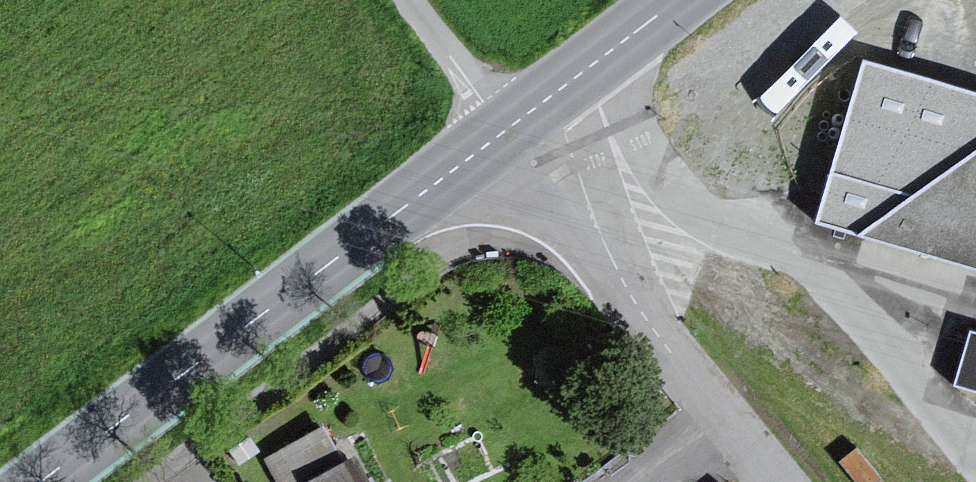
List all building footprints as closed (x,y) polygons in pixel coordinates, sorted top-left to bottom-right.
[(816,225),(975,274),(975,97),(866,63),(816,225)] [(284,481),(371,481),(338,410),(266,442),(284,481)] [(729,473),(716,481),(735,481),(729,473)]
